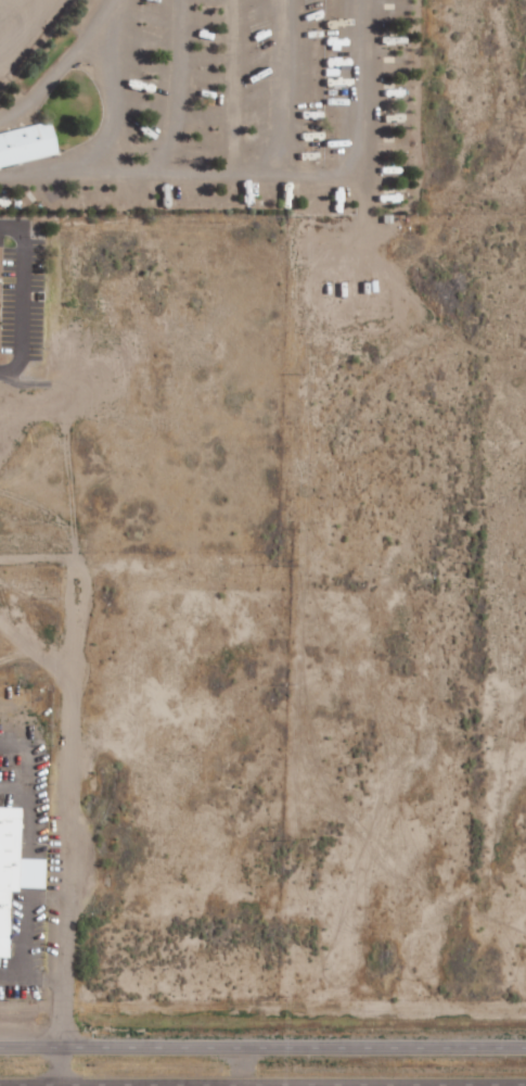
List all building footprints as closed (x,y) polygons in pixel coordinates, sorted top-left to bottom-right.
[(52,156),(47,123),(0,131),(0,165),(52,156)] [(6,957),(8,886),(40,887),(41,859),(17,858),(18,807),(0,807),(0,957),(6,957)]
